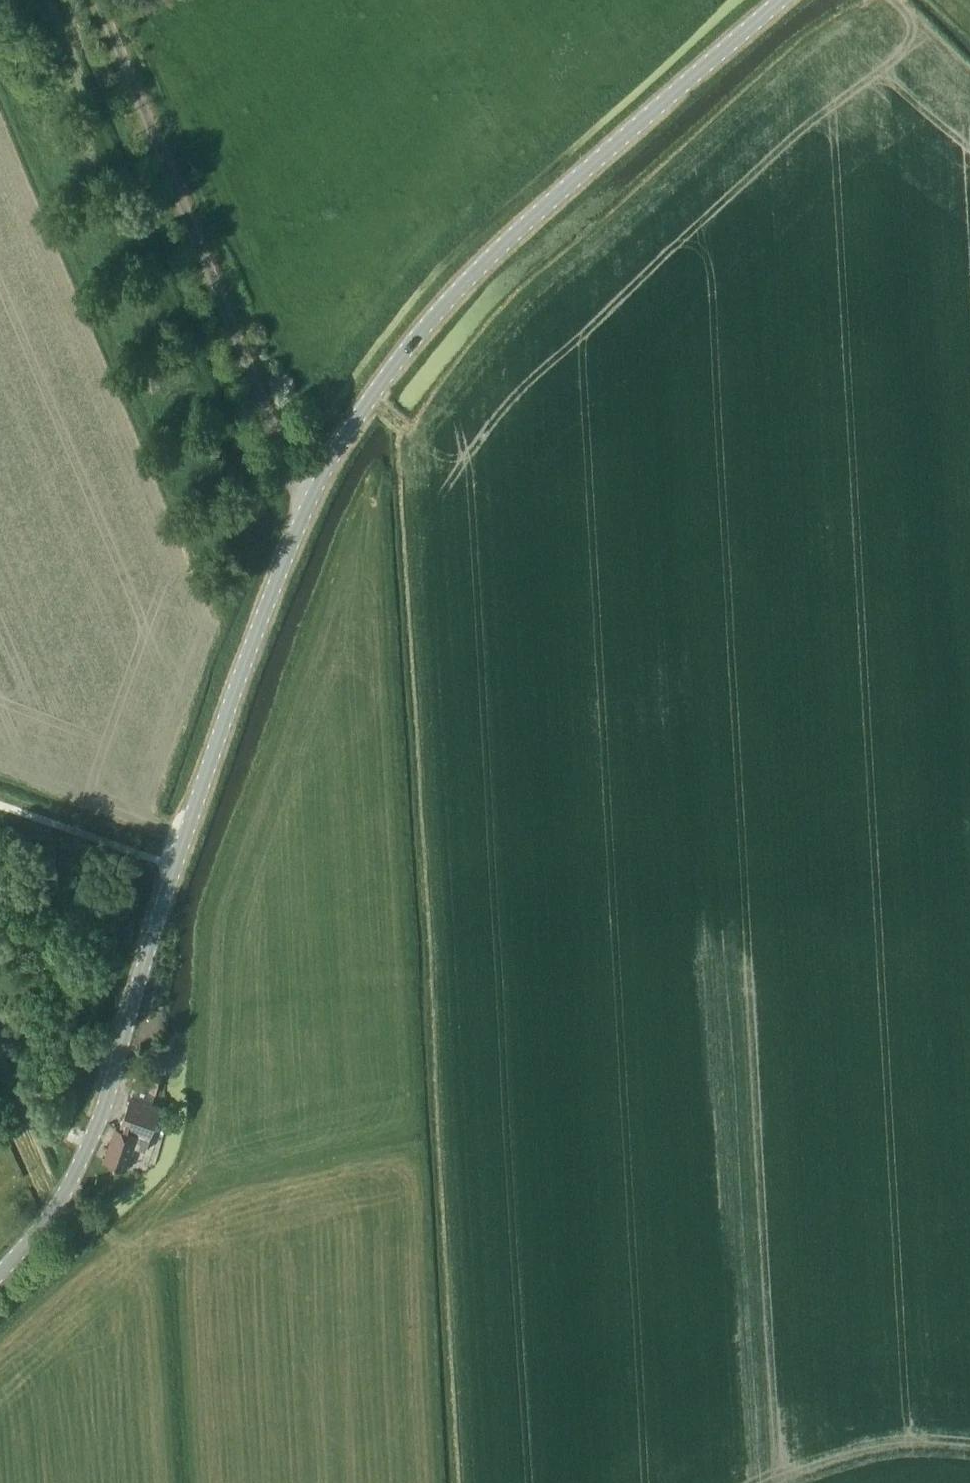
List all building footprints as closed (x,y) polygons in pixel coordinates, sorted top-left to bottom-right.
[(146,1149),(161,1106),(132,1096),(121,1128),(117,1126),(105,1160),(127,1168),(134,1145),(146,1149)]
